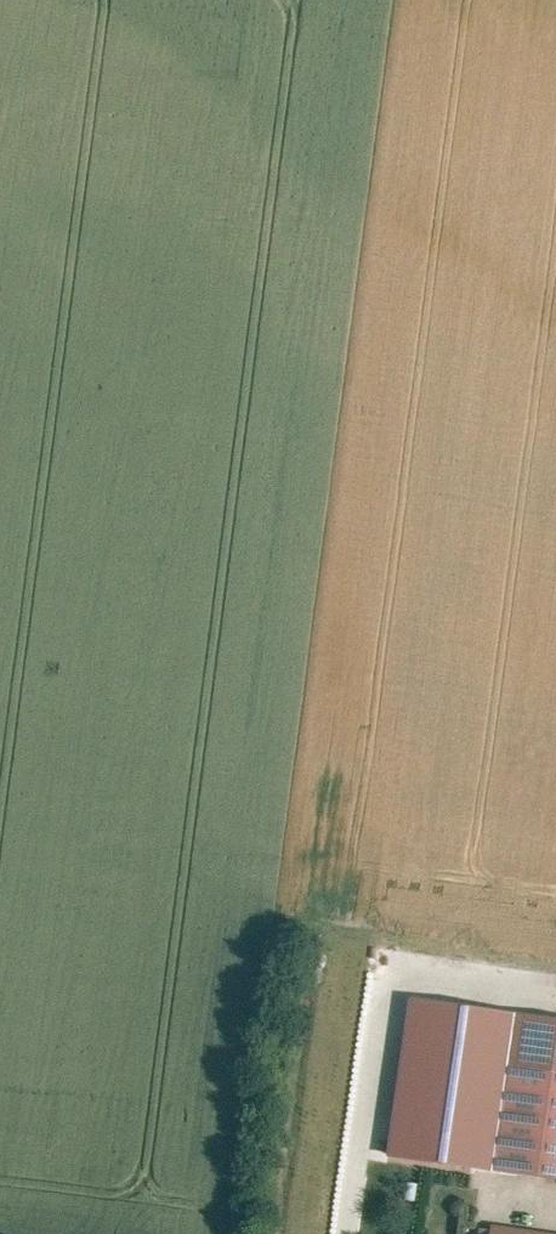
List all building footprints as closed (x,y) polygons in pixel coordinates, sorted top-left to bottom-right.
[(484,1057),(469,1169),(527,1177),(523,1209),(555,1213),(555,1210),(555,1066),(484,1057)] [(464,1215),(461,1233),(555,1233),(555,1227),(464,1215)]
